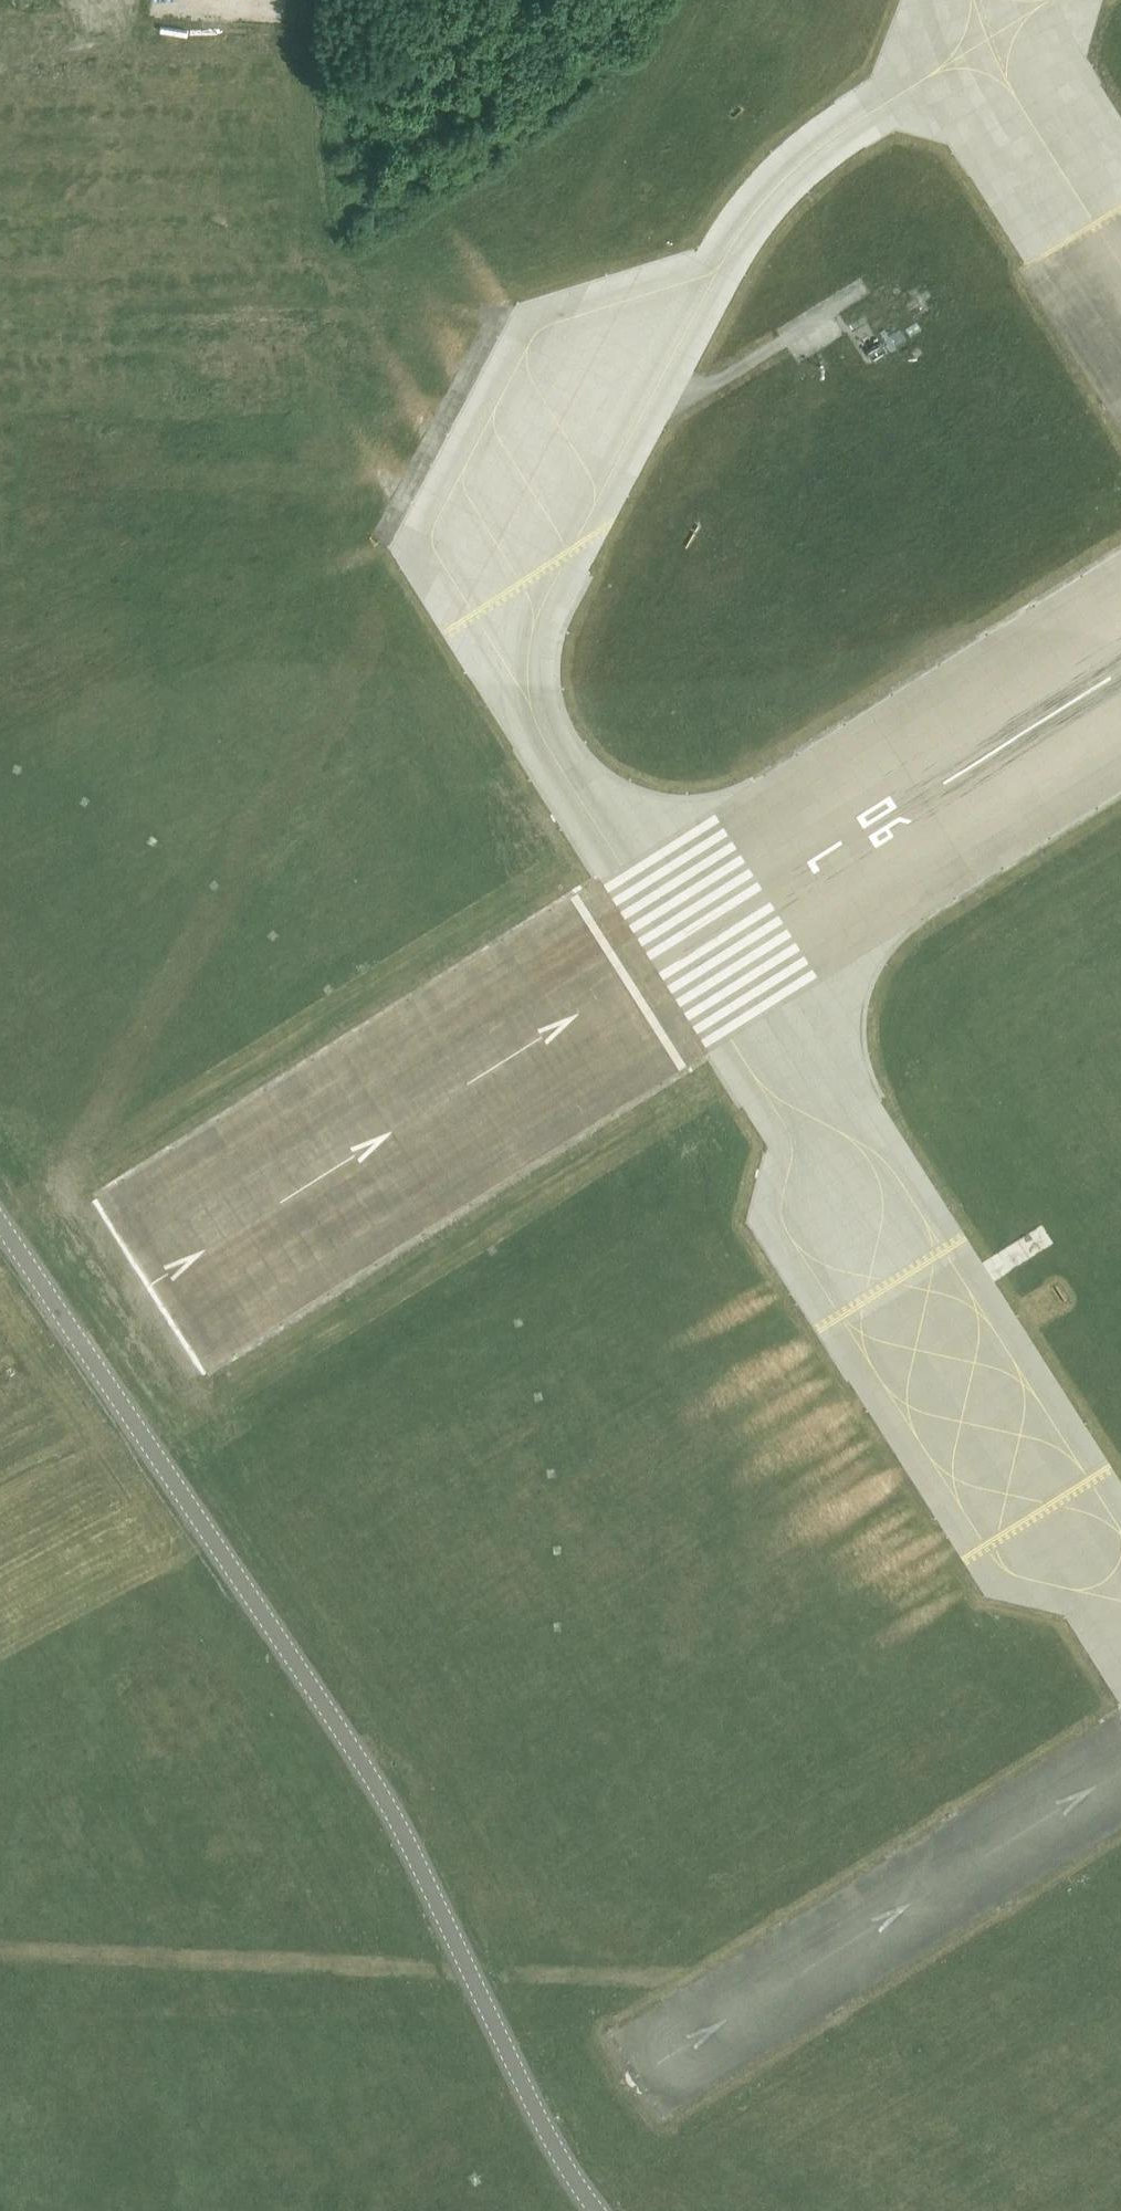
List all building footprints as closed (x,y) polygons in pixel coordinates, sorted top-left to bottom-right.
[(885,328),(881,330),(885,337),(867,348),(873,359),(907,338),(900,328),(889,335),(885,328)]
